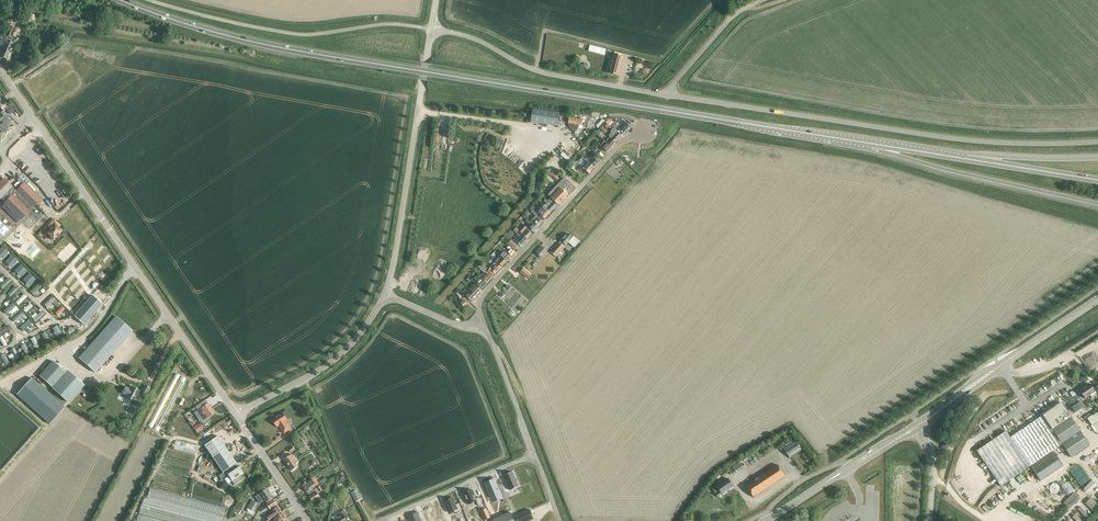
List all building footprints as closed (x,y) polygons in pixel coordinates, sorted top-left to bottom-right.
[(10,26),(7,33),(15,37),(18,30),(10,26)] [(14,41),(14,40),(17,42),(18,39),(15,38),(10,35),(7,34),(6,34),(5,37),(0,35),(0,45),(2,46),(2,45),(5,46),(4,48),(9,51),(13,42),(7,40),(5,39),(6,38),(14,41)] [(4,48),(1,47),(0,49),(0,52),(2,53),(0,56),(6,59),(9,51),(4,48)] [(596,53),(604,55),(606,50),(597,47),(596,53)] [(608,66),(606,73),(618,76),(620,69),(619,69),(622,56),(613,54),(609,66),(608,66)] [(560,113),(533,109),(531,122),(558,126),(560,113)] [(3,110),(0,113),(3,116),(0,119),(0,134),(11,123),(7,119),(9,117),(3,110)] [(9,114),(14,120),(19,117),(14,110),(9,114)] [(588,124),(595,125),(595,124),(596,117),(587,116),(587,120),(583,120),(582,120),(582,119),(569,117),(568,126),(575,133),(578,128),(579,125),(581,125),(581,123),(583,123),(582,126),(587,126),(588,121),(588,124)] [(627,121),(626,122),(623,120),(620,124),(622,126),(625,129),(630,124),(627,121)] [(625,129),(622,126),(620,124),(615,130),(621,135),(625,129)] [(608,136),(609,137),(615,142),(620,136),(612,129),(610,132),(611,133),(608,136)] [(610,147),(615,142),(609,137),(605,143),(610,147)] [(597,141),(590,148),(595,152),(597,149),(596,148),(600,143),(597,141)] [(610,147),(605,143),(603,141),(599,146),(606,152),(610,147)] [(571,160),(564,154),(562,156),(566,160),(565,161),(566,162),(567,161),(569,162),(571,160)] [(584,159),(592,167),(593,167),(597,162),(591,157),(588,160),(585,158),(584,159)] [(592,167),(584,159),(582,158),(577,162),(576,161),(570,167),(575,172),(580,166),(587,173),(592,167)] [(550,198),(557,205),(566,195),(560,189),(568,182),(563,178),(554,187),(553,186),(548,191),(553,195),(550,198)] [(4,179),(0,183),(0,199),(1,198),(5,202),(4,203),(21,220),(29,212),(28,211),(32,207),(33,207),(41,199),(24,183),(16,191),(4,179)] [(542,206),(543,207),(549,213),(553,208),(552,207),(554,204),(549,199),(546,201),(544,199),(542,201),(545,203),(542,206)] [(543,207),(539,211),(536,208),(535,209),(532,206),(530,209),(535,215),(536,214),(543,220),(549,213),(543,207)] [(533,219),(531,222),(526,218),(525,219),(526,220),(527,219),(530,222),(536,228),(541,222),(536,218),(535,220),(533,219)] [(536,228),(530,222),(527,219),(526,220),(525,221),(528,225),(526,227),(532,233),(536,228)] [(62,231),(55,224),(46,233),(53,240),(62,231)] [(522,226),(519,229),(516,226),(515,228),(516,228),(515,229),(518,231),(526,239),(530,234),(522,226)] [(526,239),(518,231),(515,229),(513,231),(516,233),(515,234),(517,235),(513,240),(520,246),(526,239)] [(572,237),(571,238),(566,234),(560,241),(565,246),(567,243),(573,248),(579,242),(572,237)] [(511,240),(508,244),(513,248),(514,247),(515,248),(517,246),(511,240)] [(32,243),(27,251),(35,256),(41,246),(36,242),(34,244),(32,243)] [(0,248),(0,256),(8,247),(4,244),(0,248)] [(564,249),(558,244),(550,252),(557,258),(564,249)] [(498,253),(501,250),(498,247),(495,250),(495,251),(491,255),(493,257),(497,252),(498,253)] [(513,252),(508,247),(506,249),(505,250),(504,250),(503,251),(510,257),(513,252)] [(540,259),(546,252),(540,247),(534,253),(540,259)] [(11,252),(5,261),(8,263),(14,255),(11,252)] [(500,256),(506,261),(509,258),(503,253),(500,256)] [(501,266),(506,261),(500,256),(499,257),(495,261),(501,266)] [(500,268),(495,263),(487,271),(492,276),(500,268)] [(522,269),(518,273),(523,277),(526,279),(529,276),(527,273),(522,269)] [(27,283),(34,276),(31,272),(24,280),(27,283)] [(481,278),(486,283),(491,278),(487,274),(485,276),(484,275),(481,278)] [(83,302),(89,297),(68,276),(63,281),(83,302)] [(486,283),(481,278),(478,276),(477,277),(477,276),(474,279),(475,280),(473,281),(481,289),(486,283)] [(37,293),(42,288),(40,286),(43,284),(39,281),(31,288),(37,293)] [(469,289),(469,290),(475,295),(480,290),(473,285),(469,289)] [(88,296),(93,292),(89,287),(84,291),(88,296)] [(470,301),(475,295),(469,290),(467,292),(466,291),(465,292),(465,293),(465,294),(462,292),(461,293),(463,296),(463,297),(464,297),(465,296),(470,301)] [(54,294),(45,302),(49,305),(54,300),(56,302),(59,299),(54,294)] [(92,295),(73,316),(83,325),(102,304),(92,295)] [(468,302),(464,297),(463,297),(462,297),(461,297),(460,298),(456,301),(463,308),(468,302)] [(27,310),(34,303),(31,300),(24,307),(27,310)] [(56,310),(59,313),(66,305),(63,303),(56,310)] [(17,319),(26,312),(22,308),(14,315),(17,319)] [(132,331),(115,316),(79,358),(95,373),(132,331)] [(60,322),(54,324),(58,334),(64,332),(60,322)] [(36,345),(40,344),(36,334),(31,336),(36,345)] [(52,387),(66,372),(53,361),(39,376),(52,387)] [(52,388),(69,402),(84,386),(67,371),(52,388)] [(32,378),(17,395),(50,424),(64,407),(32,378)] [(1094,390),(1089,384),(1079,390),(1085,399),(1090,395),(1092,398),(1097,394),(1097,385),(1094,388),(1095,390),(1094,390)] [(150,388),(144,385),(141,392),(146,395),(150,388)] [(122,393),(127,396),(126,397),(134,401),(140,391),(131,386),(130,389),(126,387),(122,393)] [(208,403),(194,413),(200,422),(214,413),(210,407),(210,406),(208,403)] [(1043,415),(1010,437),(1030,466),(1056,448),(1062,444),(1071,457),(1089,445),(1061,403),(1043,415)] [(287,420),(282,413),(272,420),(277,427),(279,426),(284,433),(291,429),(286,421),(287,420)] [(1085,431),(1076,417),(1073,419),(1081,433),(1085,431)] [(997,429),(994,426),(998,423),(996,421),(981,431),(986,437),(997,429)] [(193,427),(199,436),(205,432),(203,429),(199,423),(193,427)] [(1030,467),(1006,431),(977,451),(1001,486),(1030,467)] [(237,468),(235,464),(236,463),(218,436),(204,445),(223,472),(220,474),(222,477),(227,474),(228,476),(227,477),(231,482),(232,481),(234,485),(242,479),(240,477),(244,474),(239,467),(237,468)] [(173,449),(195,454),(197,446),(175,440),(173,449)] [(801,450),(795,441),(783,449),(789,458),(801,450)] [(164,520),(222,520),(224,518),(223,517),(225,508),(183,497),(193,455),(169,449),(163,460),(162,461),(161,465),(150,488),(147,498),(145,497),(141,505),(138,514),(164,520)] [(1054,452),(1031,467),(1041,481),(1063,466),(1054,452)] [(292,453),(284,459),(292,470),(298,465),(294,459),(295,458),(292,453)] [(1096,470),(1097,468),(1097,464),(1091,453),(1087,456),(1096,470)] [(1080,461),(1089,474),(1094,471),(1085,458),(1080,461)] [(737,473),(746,467),(743,463),(741,464),(740,462),(733,467),(734,468),(736,472),(737,473)] [(784,476),(777,465),(745,486),(753,497),(784,476)] [(513,472),(504,476),(510,490),(519,487),(513,472)] [(1075,490),(1085,481),(1080,476),(1070,486),(1075,490)] [(313,489),(317,486),(311,478),(302,485),(307,492),(313,489)] [(733,486),(727,478),(716,486),(716,487),(712,490),(718,497),(721,494),(722,494),(733,486)] [(494,480),(485,484),(491,498),(501,495),(504,502),(507,500),(499,482),(496,484),(494,480)] [(322,484),(326,481),(322,484),(321,484),(308,493),(310,496),(313,501),(320,496),(318,493),(319,492),(320,492),(325,488),(322,484)] [(960,486),(967,492),(971,486),(964,481),(960,486)] [(261,493),(255,497),(259,503),(265,499),(267,502),(272,498),(266,489),(260,493),(261,493)] [(356,490),(351,493),(356,502),(361,498),(358,492),(357,492),(356,490)] [(472,490),(464,493),(469,504),(476,501),(478,506),(482,504),(479,497),(476,499),(472,490)] [(453,498),(445,501),(450,513),(454,511),(455,513),(462,510),(459,503),(456,505),(453,498)] [(270,508),(277,504),(274,499),(260,508),(262,511),(269,506),(270,508)] [(252,500),(246,511),(249,512),(250,510),(254,512),(255,510),(259,506),(258,504),(252,500)] [(274,512),(267,516),(269,519),(282,511),(278,506),(273,509),(274,512)] [(486,509),(481,511),(485,520),(490,518),(486,509)] [(334,520),(347,520),(346,520),(349,518),(344,510),(341,512),(343,515),(338,518),(336,515),(332,517),(334,520)] [(515,516),(517,520),(529,520),(534,519),(530,510),(515,516)] [(286,517),(283,512),(273,518),(274,520),(273,520),(281,520),(286,517)] [(407,516),(409,520),(422,520),(418,512),(407,516)] [(493,519),(494,520),(515,520),(511,512),(493,519)]
